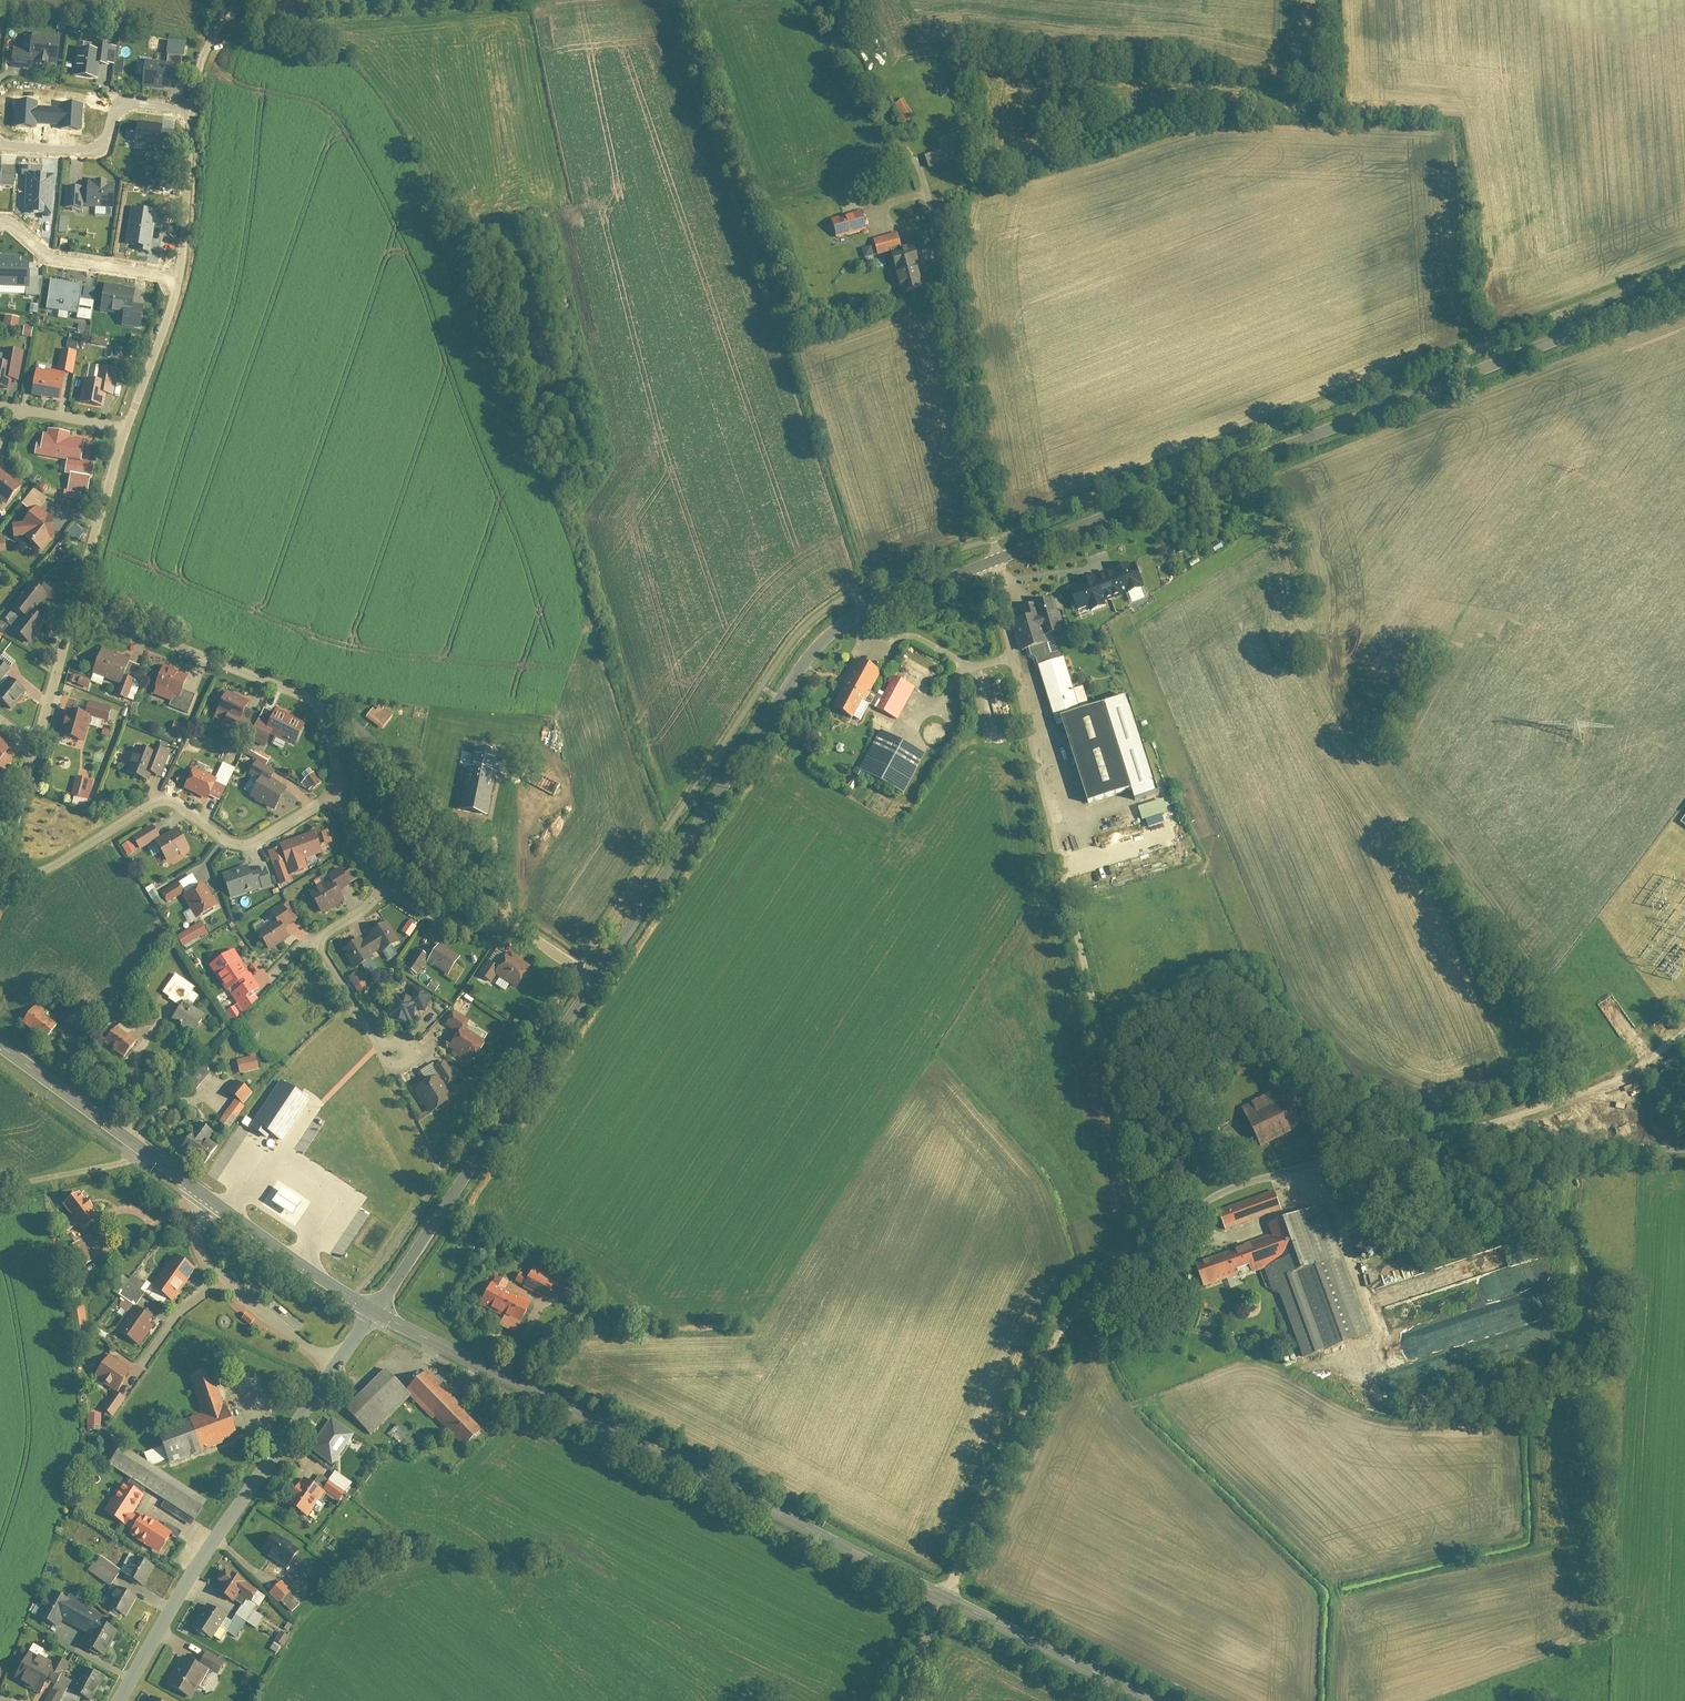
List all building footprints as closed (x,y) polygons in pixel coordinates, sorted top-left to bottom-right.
[(35,37),(33,52),(16,50),(15,55),(8,54),(6,68),(14,69),(14,70),(33,72),(34,62),(61,66),(64,41),(35,37)] [(99,53),(77,50),(73,78),(96,81),(99,53)] [(170,56),(168,67),(146,63),(142,88),(172,93),(174,79),(182,80),(185,59),(170,56)] [(911,102),(898,110),(909,127),(921,120),(911,102)] [(37,105),(16,104),(14,129),(35,130),(35,124),(59,125),(59,132),(80,133),(82,108),(60,106),(60,109),(36,108),(37,105)] [(162,127),(137,124),(134,143),(159,146),(162,127)] [(967,133),(938,143),(941,154),(970,144),(967,133)] [(927,160),(931,172),(967,159),(963,147),(927,160)] [(51,216),(53,177),(26,176),(24,208),(30,215),(51,216)] [(114,185),(88,184),(86,208),(112,209),(114,185)] [(82,211),(83,190),(65,189),(64,210),(82,211)] [(156,214),(132,210),(126,244),(151,248),(156,214)] [(833,223),(837,240),(869,231),(864,215),(833,223)] [(875,243),(879,258),(903,251),(899,236),(875,243)] [(917,252),(892,260),(904,296),(930,288),(917,252)] [(29,288),(29,264),(19,264),(19,260),(0,259),(0,288),(29,288)] [(82,287),(50,282),(46,310),(78,315),(82,287)] [(126,317),(124,328),(142,331),(146,311),(136,309),(139,291),(106,286),(101,313),(126,317)] [(25,329),(23,341),(32,343),(35,331),(25,329)] [(96,343),(95,350),(107,352),(108,345),(96,343)] [(25,356),(7,352),(5,366),(0,365),(0,392),(11,394),(13,382),(20,384),(25,356)] [(78,354),(63,352),(58,375),(74,378),(78,354)] [(86,381),(81,406),(104,411),(107,399),(115,400),(120,375),(101,371),(98,383),(86,381)] [(37,373),(32,399),(63,404),(67,378),(37,373)] [(88,492),(90,480),(92,480),(95,466),(73,462),(73,459),(83,461),(86,445),(71,442),(73,436),(50,431),(49,438),(46,437),(44,448),(39,447),(37,458),(69,464),(67,476),(71,476),(69,489),(71,490),(70,495),(78,496),(79,491),(88,492)] [(0,476),(0,501),(7,507),(20,491),(1,475),(0,476)] [(34,491),(23,506),(37,516),(48,501),(34,491)] [(14,526),(16,541),(29,540),(27,542),(40,555),(58,535),(49,527),(50,526),(34,515),(27,525),(14,526)] [(1139,588),(1142,587),(1134,566),(1126,569),(1126,567),(1114,572),(1115,573),(1093,582),(1093,580),(1080,584),(1081,586),(1069,591),(1080,620),(1092,615),(1091,612),(1103,608),(1101,602),(1127,592),(1131,602),(1143,597),(1139,588)] [(44,585),(42,593),(30,584),(9,610),(22,620),(13,632),(30,646),(46,627),(32,616),(43,602),(61,606),(65,590),(44,585)] [(1040,661),(1041,669),(1057,723),(1084,715),(1068,661),(1065,654),(1053,657),(1050,645),(1045,647),(1041,630),(1046,629),(1049,641),(1070,636),(1061,602),(1040,607),(1023,610),(1027,623),(1017,626),(1025,654),(1032,652),(1034,659),(1040,661)] [(103,654),(94,677),(120,688),(130,665),(103,654)] [(856,662),(832,708),(857,721),(881,675),(856,662)] [(9,671),(0,664),(0,681),(9,671)] [(197,699),(185,694),(190,684),(164,672),(155,692),(176,701),(171,712),(188,719),(197,699)] [(82,679),(78,687),(88,692),(92,683),(82,679)] [(894,680),(877,710),(898,722),(914,692),(894,680)] [(0,691),(0,705),(10,713),(24,694),(7,681),(0,691)] [(121,700),(134,705),(141,687),(127,682),(121,700)] [(226,694),(216,715),(227,720),(223,729),(245,738),(251,723),(243,720),(250,705),(226,694)] [(114,715),(90,708),(87,719),(111,725),(114,715)] [(376,710),(370,717),(377,723),(383,716),(376,710)] [(1063,725),(1089,807),(1137,792),(1110,710),(1063,725)] [(66,714),(59,744),(82,750),(90,720),(66,714)] [(265,750),(272,736),(298,749),(307,729),(278,715),(269,732),(257,726),(249,742),(265,750)] [(174,723),(171,731),(180,735),(183,727),(174,723)] [(883,733),(860,773),(905,799),(928,758),(883,733)] [(13,754),(0,744),(0,770),(13,754)] [(497,776),(492,775),(497,752),(477,748),(472,771),(468,770),(459,812),(488,818),(497,776)] [(153,777),(162,780),(171,757),(157,752),(156,756),(137,749),(128,775),(151,784),(153,777)] [(444,755),(442,766),(464,770),(466,759),(444,755)] [(272,761),(261,756),(257,763),(268,768),(272,761)] [(532,764),(522,784),(552,800),(562,781),(532,764)] [(286,792),(271,783),(275,776),(256,765),(248,778),(261,784),(252,800),(275,813),(286,792)] [(217,786),(227,790),(236,771),(227,767),(217,786)] [(195,770),(185,790),(208,802),(219,782),(195,770)] [(2,799),(7,792),(3,789),(10,779),(1,771),(0,772),(0,798),(2,799)] [(314,774),(305,782),(312,792),(322,784),(314,774)] [(77,779),(72,800),(90,805),(95,783),(77,779)] [(521,795),(506,792),(503,807),(518,810),(521,795)] [(1167,801),(1140,809),(1145,825),(1172,817),(1167,801)] [(154,828),(134,841),(140,852),(161,838),(154,828)] [(155,844),(169,865),(191,851),(177,831),(155,844)] [(325,847),(338,843),(335,831),(322,835),(325,847)] [(310,873),(306,863),(322,858),(315,836),(281,846),(283,851),(269,855),(279,888),(294,884),(292,878),(310,873)] [(131,843),(123,848),(129,859),(138,854),(131,843)] [(224,877),(232,900),(272,888),(264,864),(224,877)] [(360,881),(352,870),(346,874),(343,870),(328,880),(328,881),(309,892),(324,915),(345,902),(340,894),(353,886),(360,881)] [(162,895),(168,906),(199,890),(193,879),(162,895)] [(153,887),(146,891),(149,897),(156,893),(153,887)] [(206,888),(186,900),(199,922),(219,910),(206,888)] [(240,908),(234,910),(236,918),(242,917),(240,908)] [(284,909),(271,918),(274,922),(257,934),(270,953),(292,939),(284,927),(292,921),(284,909)] [(374,962),(371,956),(380,950),(383,955),(400,944),(388,924),(371,936),(373,939),(364,945),(361,941),(343,952),(357,973),(374,962)] [(179,939),(184,950),(210,936),(204,925),(179,939)] [(441,945),(428,966),(450,979),(462,957),(441,945)] [(416,950),(406,970),(419,977),(430,958),(416,950)] [(496,950),(476,981),(487,988),(507,957),(496,950)] [(233,955),(212,970),(245,1017),(266,1002),(233,955)] [(510,959),(498,978),(516,990),(529,971),(510,959)] [(183,1010),(173,1022),(193,1038),(208,1019),(190,1006),(200,993),(178,977),(164,995),(183,1010)] [(432,993),(416,988),(412,1000),(397,996),(389,1021),(413,1029),(419,1010),(426,1013),(432,993)] [(462,999),(455,1011),(462,1015),(469,1004),(462,999)] [(38,1006),(24,1025),(47,1042),(61,1023),(38,1006)] [(232,1012),(227,1016),(234,1026),(240,1022),(232,1012)] [(453,1014),(445,1027),(460,1036),(468,1023),(453,1014)] [(74,1017),(66,1026),(72,1031),(80,1022),(74,1017)] [(121,1027),(106,1046),(126,1062),(141,1043),(121,1027)] [(463,1033),(451,1051),(473,1065),(485,1047),(463,1033)] [(237,1064),(241,1076),(260,1070),(256,1058),(237,1064)] [(447,1064),(436,1072),(448,1089),(459,1081),(447,1064)] [(189,1084),(198,1092),(210,1077),(201,1069),(189,1084)] [(435,1078),(415,1093),(434,1118),(454,1104),(435,1078)] [(235,1082),(228,1093),(243,1102),(250,1091),(235,1082)] [(309,1104),(279,1083),(253,1124),(282,1144),(309,1104)] [(1249,1111),(1263,1147),(1306,1129),(1291,1094),(1249,1111)] [(237,1102),(222,1123),(230,1129),(245,1108),(237,1102)] [(227,1138),(199,1120),(178,1152),(205,1170),(227,1138)] [(245,1120),(240,1127),(248,1133),(253,1126),(245,1120)] [(313,1201),(278,1179),(260,1204),(298,1228),(313,1201)] [(83,1194),(65,1208),(86,1235),(104,1220),(83,1194)] [(1218,1215),(1224,1233),(1283,1213),(1278,1196),(1218,1215)] [(1197,1264),(1207,1292),(1269,1270),(1299,1359),(1368,1335),(1325,1209),(1272,1227),(1276,1238),(1197,1264)] [(1354,1242),(1358,1257),(1386,1251),(1382,1235),(1354,1242)] [(81,1246),(61,1260),(74,1279),(94,1265),(81,1246)] [(175,1257),(149,1297),(171,1311),(198,1271),(175,1257)] [(526,1270),(518,1286),(547,1301),(555,1285),(526,1270)] [(120,1278),(111,1293),(137,1309),(146,1295),(120,1278)] [(534,1305),(509,1292),(512,1286),(499,1279),(496,1285),(494,1285),(482,1309),(522,1329),(534,1305)] [(71,1313),(73,1338),(88,1337),(86,1312),(71,1313)] [(134,1312),(118,1333),(140,1349),(156,1327),(134,1312)] [(110,1358),(96,1380),(119,1394),(133,1372),(110,1358)] [(171,1465),(239,1440),(214,1372),(190,1381),(204,1417),(159,1434),(171,1465)] [(343,1411),(369,1436),(407,1398),(381,1372),(343,1411)] [(483,1429),(425,1373),(405,1394),(462,1450),(483,1429)] [(114,1396),(104,1410),(114,1418),(125,1403),(114,1396)] [(331,1464),(351,1436),(330,1421),(310,1449),(331,1464)] [(399,1425),(388,1436),(406,1454),(417,1443),(399,1425)] [(163,1447),(139,1457),(155,1468),(170,1463),(163,1447)] [(123,1450),(111,1469),(197,1522),(209,1503),(123,1450)] [(305,1480),(289,1504),(308,1517),(324,1493),(305,1480)] [(347,1493),(332,1483),(326,1492),(341,1502),(347,1493)] [(125,1528),(134,1533),(131,1537),(162,1555),(174,1533),(144,1515),(142,1519),(134,1514),(143,1498),(123,1486),(105,1517),(125,1528)] [(287,1571),(290,1566),(303,1575),(310,1565),(296,1556),(300,1551),(275,1535),(262,1555),(287,1571)] [(98,1559),(90,1574),(111,1586),(120,1571),(98,1559)] [(125,1578),(144,1590),(156,1571),(137,1559),(125,1578)] [(224,1587),(218,1596),(233,1606),(235,1604),(244,1609),(228,1634),(237,1640),(246,1626),(256,1632),(264,1620),(254,1614),(256,1610),(249,1605),(250,1603),(252,1605),(259,1594),(247,1586),(248,1584),(232,1575),(231,1576),(226,1573),(219,1584),(224,1587)] [(281,1584),(270,1596),(282,1607),(293,1595),(281,1584)] [(120,1591),(108,1611),(127,1621),(138,1601),(120,1591)] [(60,1632),(64,1625),(89,1639),(84,1648),(107,1661),(121,1635),(102,1624),(73,1608),(50,1595),(37,1618),(60,1632)] [(209,1608),(194,1632),(218,1647),(233,1624),(209,1608)] [(49,1675),(57,1679),(66,1664),(54,1658),(49,1666),(27,1655),(14,1679),(39,1693),(49,1675)] [(208,1655),(201,1666),(219,1678),(227,1666),(208,1655)] [(183,1660),(168,1687),(191,1700),(207,1674),(183,1660)] [(72,1693),(85,1700),(93,1700),(105,1682),(86,1670),(72,1693)] [(49,1700),(61,1700),(63,1697),(54,1692),(49,1700)]
